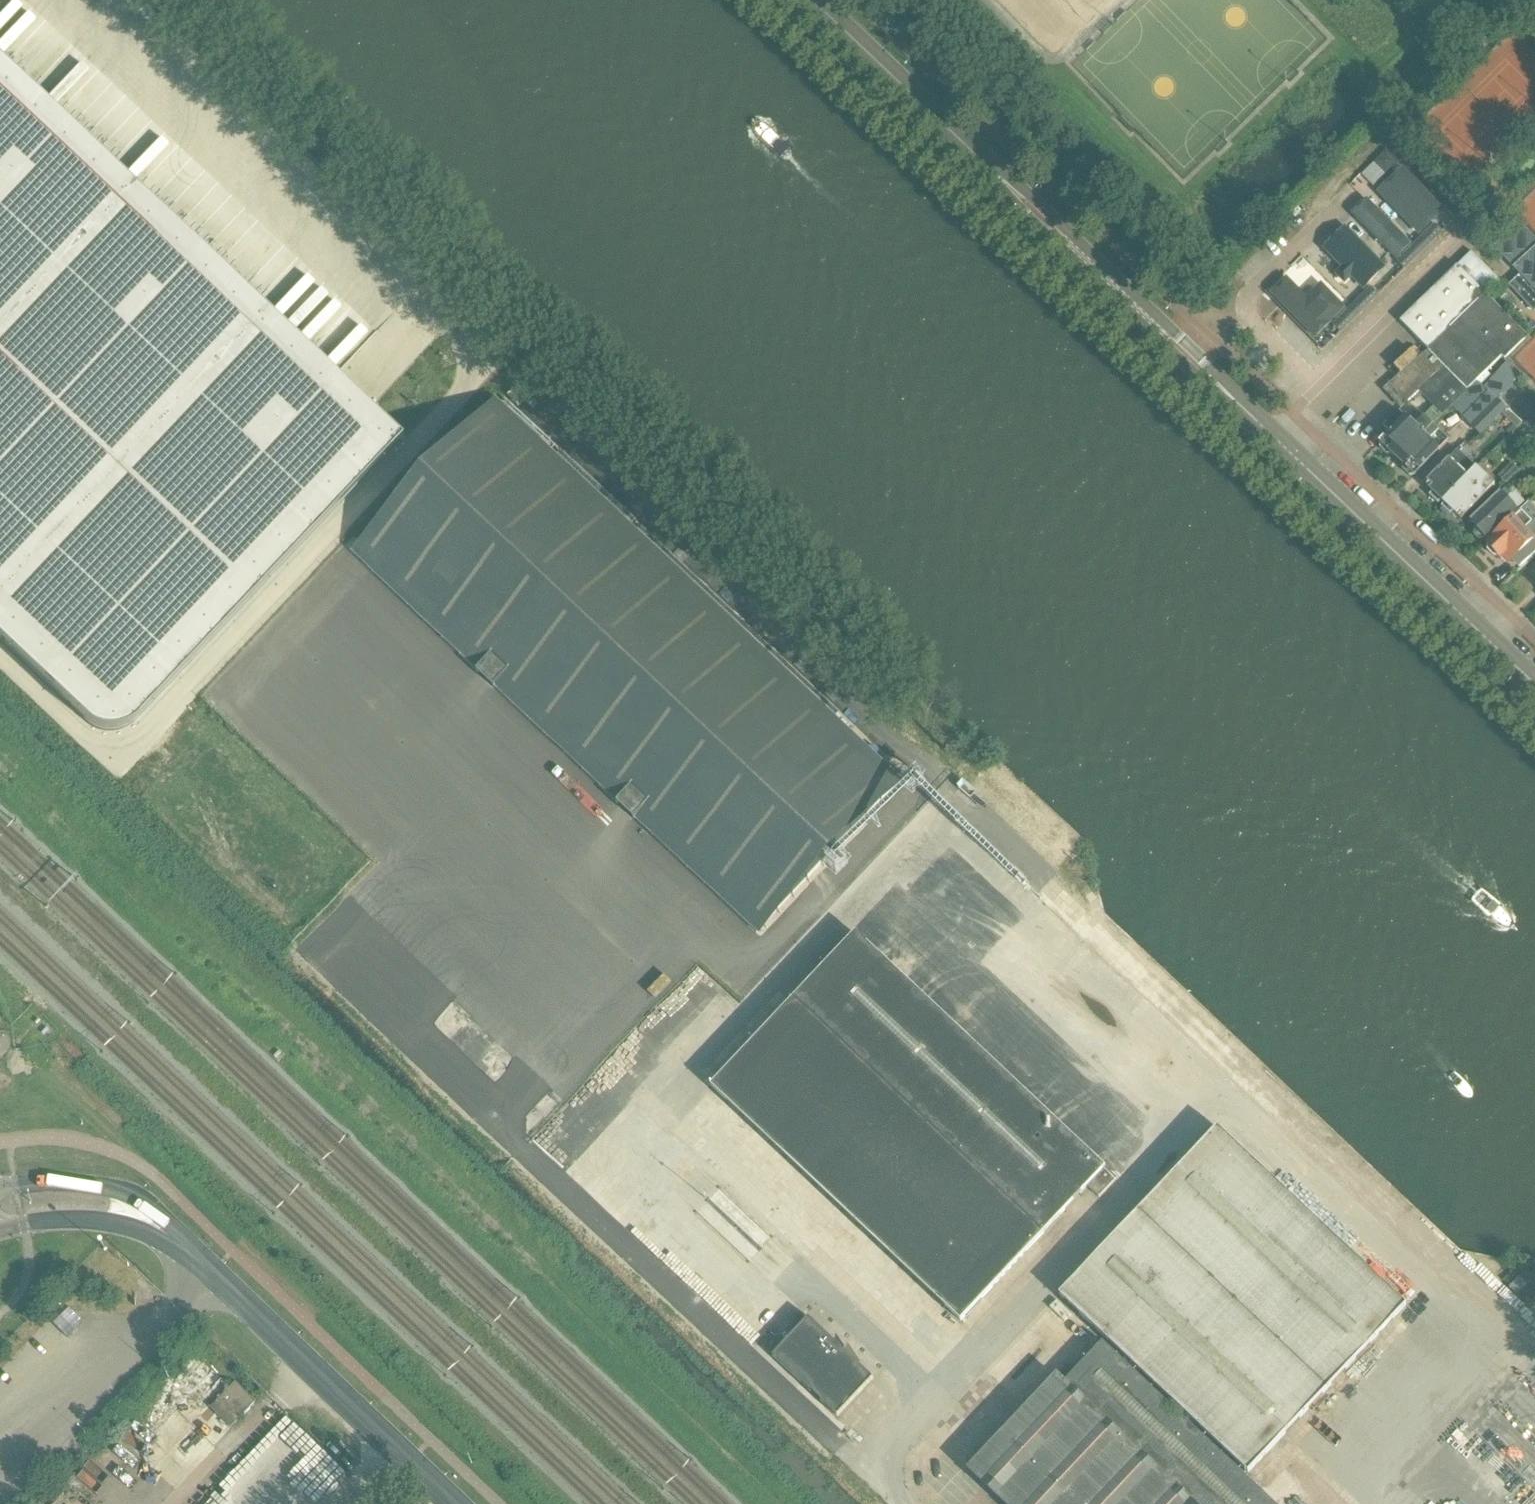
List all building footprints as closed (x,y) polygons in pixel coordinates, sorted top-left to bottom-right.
[(76,714),(83,721),(88,725),(90,726),(92,727),(94,728),(96,729),(99,730),(101,730),(103,731),(105,731),(108,731),(110,731),(112,731),(114,731),(117,730),(119,730),(121,729),(123,728),(125,728),(127,726),(129,725),(131,724),(133,723),(134,721),(136,720),(152,702),(267,580),(316,528),(349,493),(367,474),(383,458),(400,439),(365,406),(334,377),(333,377),(292,338),(225,275),(153,207),(93,150),(40,100),(0,63),(0,643),(76,714)] [(1373,161),(1386,173),(1387,174),(1399,162),(1400,161),(1387,148),(1386,148),(1377,157),(1373,161)] [(1402,170),(1379,193),(1419,233),(1442,211),(1402,170)] [(1367,205),(1358,215),(1393,251),(1403,241),(1367,205)] [(1443,232),(1442,231),(1435,225),(1397,262),(1404,270),(1443,232)] [(1516,269),(1518,271),(1521,274),(1522,276),(1511,286),(1534,311),(1534,310),(1534,243),(1520,226),(1496,248),(1516,269)] [(1345,229),(1325,249),(1364,289),(1384,269),(1349,234),(1345,229)] [(1391,454),(1397,460),(1431,425),(1451,406),(1467,391),(1478,381),(1502,358),(1504,360),(1528,337),(1485,294),(1457,265),(1399,322),(1427,350),(1385,387),(1403,407),(1419,392),(1434,407),(1414,426),(1405,417),(1405,418),(1398,412),(1384,427),(1391,433),(1380,444),(1381,445),(1380,449),(1387,455),(1391,454)] [(1321,287),(1307,301),(1286,280),(1272,294),(1314,337),(1329,323),(1328,322),(1342,308),(1321,287)] [(1333,326),(1340,333),(1379,296),(1371,288),(1333,326)] [(1520,375),(1505,361),(1482,386),(1484,388),(1493,396),(1497,400),(1520,375)] [(1478,381),(1467,391),(1487,410),(1497,400),(1493,396),(1484,388),(1482,386),(1478,381)] [(1451,406),(1471,426),(1487,410),(1467,391),(1451,406)] [(1497,400),(1487,410),(1496,418),(1506,408),(1497,400)] [(492,407),(463,437),(359,547),(377,564),(378,564),(394,580),(482,662),(483,664),(484,663),(499,677),(499,678),(588,761),(622,794),(623,795),(624,794),(639,809),(763,926),(895,786),(878,769),(737,637),(563,473),(492,407)] [(1487,410),(1471,426),(1480,434),(1496,418),(1487,410)] [(1431,425),(1397,460),(1404,466),(1403,470),(1409,476),(1414,475),(1414,476),(1439,450),(1437,449),(1446,439),(1431,425)] [(1443,502),(1475,468),(1456,451),(1425,484),(1433,493),(1430,496),(1438,503),(1441,500),(1443,502)] [(1498,476),(1505,484),(1518,471),(1511,463),(1498,476)] [(1493,486),(1475,468),(1443,502),(1445,504),(1442,507),(1450,514),(1453,511),(1461,519),(1493,486)] [(1470,522),(1476,529),(1474,536),(1478,540),(1485,538),(1486,539),(1509,517),(1493,500),(1470,522)] [(1488,546),(1488,551),(1493,556),(1498,556),(1504,562),(1507,559),(1510,562),(1534,537),(1534,536),(1515,515),(1512,518),(1513,519),(1486,544),(1488,546)] [(1059,1296),(1191,1420),(1248,1473),(1299,1420),(1407,1306),(1218,1128),(1059,1296)] [(773,1356),(837,1417),(874,1378),(809,1318),(773,1356)] [(1005,1503),(1274,1503),(1103,1343),(1091,1353),(1075,1371),(1076,1372),(1066,1383),(1058,1376),(969,1470),(1005,1503)]
